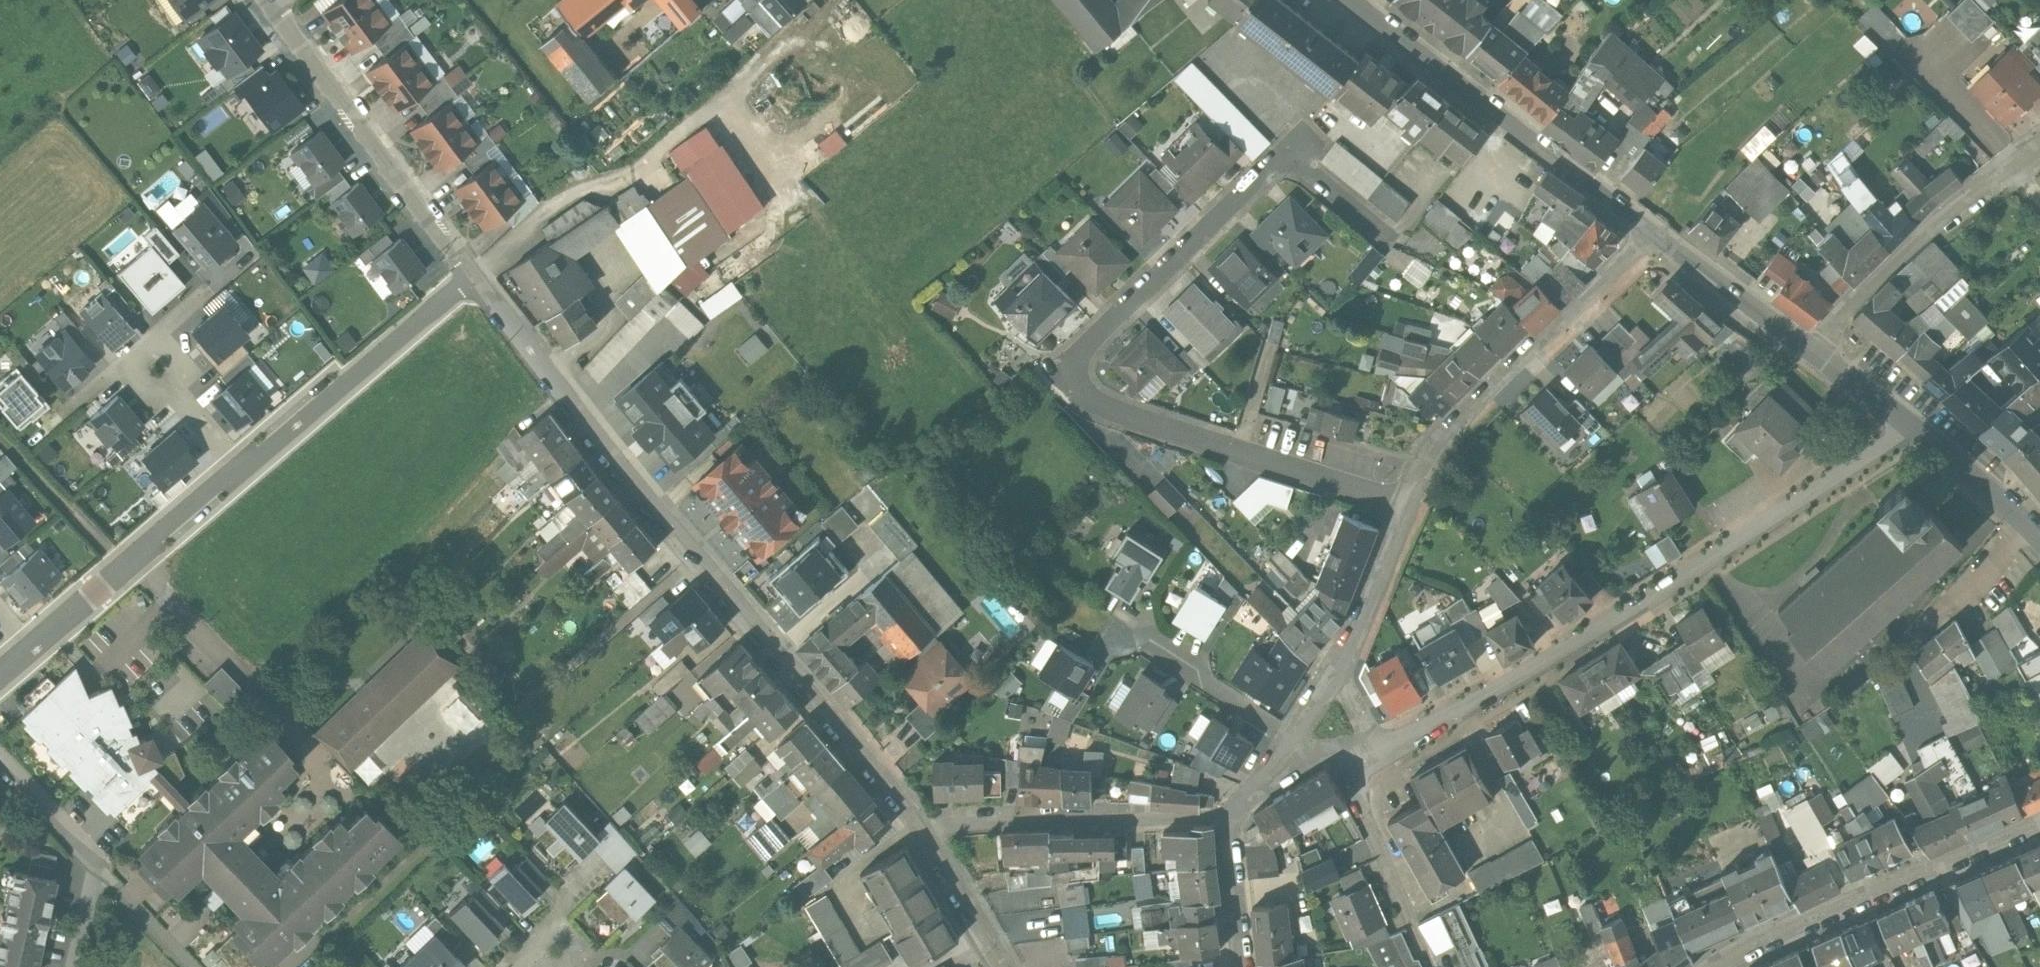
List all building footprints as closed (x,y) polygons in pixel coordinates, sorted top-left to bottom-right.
[(185,19),(211,0),(171,0),(185,19)] [(332,5),(323,11),(330,21),(328,23),(336,33),(375,4),(372,0),(336,0),(332,5)] [(626,0),(595,0),(568,23),(569,24),(524,60),(572,116),(616,79),(623,79),(644,61),(629,43),(605,63),(587,42),(595,35),(591,30),(626,0)] [(692,0),(671,0),(666,4),(677,17),(659,32),(665,43),(701,11),(692,0)] [(760,1),(759,0),(744,0),(723,19),(726,24),(730,20),(734,25),(760,1)] [(760,1),(768,10),(772,15),(768,19),(776,28),(808,0),(762,0),(760,1)] [(1118,8),(1111,0),(1059,0),(1099,49),(1146,9),(1158,0),(1123,0),(1118,8)] [(1255,0),(1209,0),(1238,23),(1241,19),(1255,0)] [(1359,59),(1283,0),(1255,0),(1241,19),(1267,40),(1265,43),(1332,95),(1335,91),(1359,59)] [(1466,56),(1492,23),(1480,13),(1487,4),(1481,0),(1394,0),(1466,56)] [(1611,16),(1627,0),(1594,0),(1611,16)] [(1976,39),(1993,22),(1972,0),(1964,0),(1951,13),(1976,39)] [(738,37),(768,10),(760,1),(734,25),(738,29),(735,33),(738,37)] [(1874,2),(1854,22),(1865,33),(1855,43),(1867,56),(1880,44),(1889,53),(1907,35),(1874,2)] [(361,44),(371,39),(373,38),(374,35),(389,23),(389,22),(375,4),(336,33),(343,43),(345,41),(353,51),(361,44)] [(1492,23),(1466,56),(1498,80),(1527,52),(1546,33),(1517,11),(1502,31),(1492,23)] [(233,14),(200,38),(209,50),(206,53),(216,66),(219,63),(228,75),(247,61),(260,51),(233,14)] [(373,38),(371,39),(377,48),(406,26),(398,15),(389,22),(389,23),(374,35),(373,38)] [(377,48),(384,57),(385,55),(389,55),(404,43),(405,45),(415,38),(406,26),(377,48)] [(2039,52),(2039,26),(2027,39),(2031,43),(2039,52)] [(1671,88),(1610,32),(1592,53),(1586,63),(1600,76),(1599,78),(1634,110),(1642,101),(1651,110),(1655,106),(1646,97),(1654,88),(1663,97),(1671,88)] [(380,92),(419,63),(405,45),(404,43),(389,55),(385,55),(384,57),(376,65),(368,71),(375,81),(373,83),(380,92)] [(2035,65),(2039,70),(2039,52),(2031,43),(2022,51),(2035,65)] [(2007,55),(2026,74),(2035,65),(2022,51),(2016,45),(2007,55)] [(1388,104),(1408,86),(1365,52),(1359,59),(1335,91),(1374,121),(1384,108),(1388,104)] [(1527,52),(1498,80),(1548,121),(1558,107),(1569,90),(1527,52)] [(1972,88),(2005,122),(2039,89),(2026,74),(2007,55),(1972,88)] [(254,70),(247,61),(228,75),(218,82),(225,92),(254,70)] [(1226,133),(1243,151),(1252,159),(1271,141),(1193,61),(1174,80),(1226,133)] [(416,99),(418,98),(418,95),(434,83),(433,82),(419,63),(380,92),(387,102),(390,100),(398,110),(406,104),(416,99)] [(1569,90),(1558,107),(1548,121),(1542,129),(1558,142),(1596,170),(1614,145),(1618,140),(1616,139),(1578,111),(1599,78),(1600,76),(1586,63),(1569,90)] [(261,66),(232,87),(241,98),(245,95),(269,77),(261,66)] [(276,72),(269,77),(245,95),(272,130),(302,107),(292,94),(291,94),(285,86),(286,85),(276,72)] [(422,107),(451,85),(442,75),(433,82),(434,83),(418,95),(418,98),(416,99),(422,107)] [(1419,136),(1423,131),(1447,102),(1417,78),(1408,86),(1388,104),(1384,108),(1419,136)] [(433,114),(448,102),(450,104),(459,97),(451,85),(422,107),(428,115),(429,114),(433,114)] [(424,151),(463,122),(450,104),(448,102),(433,114),(429,114),(428,115),(420,123),(411,130),(418,139),(416,141),(424,151)] [(1442,147),(1465,164),(1488,133),(1447,102),(1423,131),(1442,145),(1438,149),(1440,151),(1442,147)] [(1937,126),(1944,134),(1947,131),(1956,141),(1964,132),(1948,116),(1937,126)] [(1616,139),(1618,140),(1614,145),(1634,160),(1651,136),(1629,120),(1616,139)] [(462,153),(478,141),(477,140),(463,122),(424,151),(431,161),(433,159),(441,169),(450,162),(459,157),(461,156),(462,153)] [(651,203),(688,264),(727,236),(725,232),(765,209),(722,140),(707,125),(671,151),(689,180),(651,203)] [(1181,177),(1196,193),(1197,192),(1232,158),(1216,143),(1199,125),(1193,131),(1190,128),(1167,150),(1171,154),(1164,160),(1181,177)] [(1937,126),(1914,148),(1921,156),(1944,134),(1937,126)] [(337,169),(343,163),(319,131),(291,153),(315,185),(337,169)] [(466,166),(485,151),(495,144),(486,133),(477,140),(478,141),(462,153),(461,156),(459,157),(466,166)] [(1216,143),(1232,158),(1234,160),(1243,151),(1226,133),(1216,143)] [(1336,142),(1321,160),(1367,198),(1383,179),(1336,142)] [(1666,165),(1645,148),(1623,177),(1643,193),(1666,165)] [(478,173),(493,162),(485,151),(466,166),(472,175),(474,173),(478,173)] [(1848,194),(1862,185),(1864,184),(1841,151),(1827,164),(1848,194)] [(1723,190),(1741,208),(1774,175),(1757,156),(1723,190)] [(1893,217),(1907,232),(1946,194),(1929,184),(1927,182),(1904,157),(1890,171),(1892,173),(1897,179),(1914,196),(1893,217)] [(468,210),(508,181),(493,162),(478,173),(474,173),(472,175),(465,183),(456,190),(464,199),(461,201),(468,210)] [(1538,186),(1548,171),(1536,162),(1524,176),(1538,186)] [(1961,181),(1950,165),(1927,182),(1929,184),(1946,194),(1961,181)] [(1157,168),(1146,178),(1162,195),(1173,185),(1157,168)] [(344,178),(337,169),(315,185),(308,190),(315,200),(325,193),(344,178)] [(1572,246),(1596,216),(1583,207),(1584,205),(1584,196),(1548,171),(1538,186),(1535,191),(1548,200),(1537,206),(1530,201),(1521,217),(1517,222),(1533,234),(1544,220),(1559,228),(1556,233),(1572,246)] [(1140,172),(1125,186),(1130,191),(1111,210),(1142,241),(1176,209),(1162,195),(1146,178),(1140,172)] [(1897,179),(1892,173),(1887,177),(1893,183),(1897,179)] [(1774,175),(1741,208),(1755,221),(1786,190),(1774,175)] [(1181,177),(1173,185),(1191,203),(1199,194),(1197,192),(1196,193),(1181,177)] [(351,188),(344,178),(325,193),(332,202),(351,188)] [(1412,203),(1383,179),(1367,198),(1396,222),(1412,203)] [(476,221),(478,219),(485,229),(494,222),(504,217),(506,216),(507,213),(523,201),(522,200),(508,181),(468,210),(476,221)] [(351,188),(332,202),(330,204),(353,235),(381,214),(358,183),(351,188)] [(1872,227),(1889,249),(1907,232),(1893,217),(1876,199),(1874,201),(1862,185),(1848,194),(1873,226),(1872,227)] [(504,217),(512,227),(538,202),(531,193),(522,200),(523,201),(507,213),(506,216),(504,217)] [(1442,239),(1458,221),(1460,218),(1438,199),(1421,221),(1442,239)] [(1271,217),(1262,226),(1279,244),(1297,262),(1325,235),(1291,201),(1273,219),(1271,217)] [(1712,202),(1689,230),(1717,251),(1740,223),(1712,202)] [(186,221),(174,230),(204,266),(215,256),(217,258),(235,243),(202,203),(184,218),(186,221)] [(616,226),(647,275),(658,291),(664,286),(688,264),(651,203),(620,223),(616,226)] [(515,265),(549,318),(579,298),(585,294),(564,262),(616,226),(620,223),(608,204),(515,265)] [(1618,243),(1618,233),(1596,216),(1572,246),(1570,248),(1593,265),(1618,243)] [(1472,233),(1458,221),(1442,239),(1453,250),(1472,233)] [(1090,222),(1059,252),(1072,266),(1097,291),(1108,280),(1106,278),(1126,259),(1090,222)] [(1262,226),(1260,224),(1251,233),(1270,253),(1279,244),(1262,226)] [(1853,285),(1889,249),(1872,227),(1848,251),(1822,224),(1809,235),(1841,271),(1853,285)] [(357,255),(365,265),(371,261),(394,244),(386,234),(357,255)] [(394,244),(371,261),(395,292),(424,270),(400,239),(394,244)] [(1213,275),(1219,276),(1248,305),(1276,277),(1239,239),(1210,267),(1210,271),(1213,275)] [(1952,301),(1970,285),(1931,242),(1912,259),(1930,279),(1931,278),(1952,301)] [(1043,254),(1063,274),(1072,266),(1059,252),(1052,245),(1043,254)] [(151,246),(118,275),(151,314),(185,286),(151,246)] [(1381,259),(1385,255),(1373,246),(1348,276),(1360,286),(1381,259)] [(1385,255),(1381,259),(1417,289),(1437,266),(1392,246),(1385,255)] [(313,282),(333,266),(319,250),(300,266),(313,282)] [(1011,284),(1020,293),(1043,271),(1035,262),(1025,252),(1002,275),(1011,284)] [(1043,271),(1056,284),(1065,276),(1063,274),(1043,254),(1035,262),(1043,271)] [(1540,254),(1522,273),(1538,284),(1543,289),(1556,273),(1555,271),(1540,254)] [(1543,289),(1560,306),(1585,286),(1563,263),(1555,271),(1556,273),(1543,289)] [(1011,284),(996,299),(1038,342),(1060,320),(1058,317),(1074,302),(1056,284),(1043,271),(1020,293),(1011,284)] [(1842,295),(1853,285),(1841,271),(1830,282),(1842,295)] [(1504,301),(1512,309),(1531,291),(1516,274),(1505,276),(1493,289),(1504,301)] [(1775,299),(1811,326),(1830,307),(1806,289),(1809,285),(1793,274),(1775,299)] [(617,304),(632,318),(643,307),(658,291),(647,275),(617,304)] [(1886,308),(1902,291),(1889,279),(1853,319),(1897,357),(1899,355),(1918,335),(1886,308)] [(1680,318),(1652,343),(1636,357),(1643,364),(1649,371),(1679,344),(1687,353),(1721,323),(1672,280),(1657,298),(1680,318)] [(1194,284),(1165,313),(1204,353),(1233,325),(1194,284)] [(1512,309),(1529,326),(1530,326),(1534,331),(1560,306),(1543,289),(1538,284),(1531,291),(1512,309)] [(705,306),(712,315),(741,294),(734,285),(705,306)] [(643,307),(658,322),(665,315),(679,300),(664,286),(643,307)] [(933,309),(953,319),(962,300),(942,291),(933,309)] [(111,349),(133,330),(102,294),(80,313),(111,349)] [(579,298),(549,318),(567,345),(597,326),(579,298)] [(679,300),(665,315),(692,341),(706,326),(679,300)] [(1476,329),(1502,354),(1529,326),(1512,309),(1504,301),(1476,329)] [(248,334),(224,305),(192,332),(216,361),(248,334)] [(598,383),(658,322),(643,307),(632,318),(583,369),(598,383)] [(1273,320),(1267,342),(1279,345),(1285,323),(1273,320)] [(1602,339),(1605,342),(1620,358),(1637,341),(1630,334),(1619,323),(1602,339)] [(1404,338),(1416,341),(1428,344),(1431,332),(1408,325),(1404,338)] [(1147,329),(1112,364),(1138,390),(1156,373),(1169,386),(1186,369),(1175,358),(1147,329)] [(1454,351),(1479,377),(1502,354),(1476,329),(1468,336),(1465,333),(1458,340),(1461,344),(1454,351)] [(1637,341),(1620,358),(1633,371),(1634,372),(1643,364),(1636,357),(1652,343),(1648,339),(1646,342),(1634,330),(1630,334),(1637,341)] [(1923,330),(1899,355),(1914,369),(1939,345),(1923,330)] [(65,388),(93,365),(64,331),(37,354),(65,388)] [(766,351),(753,336),(739,349),(751,363),(766,351)] [(1401,350),(1413,352),(1416,341),(1404,338),(1401,350)] [(2039,373),(2039,369),(2012,338),(1992,355),(2002,368),(2021,390),(2032,380),(2039,373)] [(1413,352),(1412,354),(1433,356),(1436,352),(1450,355),(1428,377),(1453,402),(1479,377),(1454,351),(1428,344),(1416,341),(1413,352)] [(1596,351),(1616,371),(1624,379),(1633,371),(1620,358),(1605,342),(1596,351)] [(1565,370),(1590,396),(1591,395),(1588,392),(1601,380),(1604,383),(1616,371),(1596,351),(1590,345),(1565,370)] [(1175,358),(1186,369),(1192,375),(1201,366),(1184,349),(1175,358)] [(1401,356),(1380,350),(1377,363),(1397,369),(1401,356)] [(2002,368),(1992,355),(1966,377),(1965,377),(1978,389),(2002,368)] [(1924,382),(1941,397),(1965,377),(1966,377),(1957,369),(1952,376),(1940,366),(1924,382)] [(16,367),(0,381),(0,407),(20,430),(31,420),(32,421),(49,407),(40,396),(39,398),(35,394),(37,392),(16,367)] [(709,439),(715,434),(699,416),(708,408),(681,378),(670,387),(654,369),(619,400),(641,425),(636,429),(650,446),(655,442),(676,467),(709,439)] [(269,398),(246,371),(212,400),(235,427),(269,398)] [(2032,380),(2039,388),(2039,373),(2032,380)] [(1442,414),(1453,402),(1428,377),(1428,376),(1409,395),(1421,406),(1430,415),(1436,408),(1442,414)] [(1978,389),(1965,377),(1941,397),(1978,431),(1994,418),(1992,416),(2000,409),(1978,389)] [(1742,402),(1752,412),(1769,395),(1776,389),(1767,379),(1742,402)] [(2000,409),(1992,416),(1994,418),(1978,431),(2003,454),(2030,430),(2019,419),(2039,398),(2039,388),(2032,380),(2021,390),(2000,409)] [(1752,412),(1734,429),(1736,430),(1724,443),(1745,462),(1757,451),(1777,471),(1797,451),(1790,445),(1805,429),(1803,428),(1815,415),(1782,384),(1770,396),(1769,395),(1752,412)] [(1417,410),(1421,406),(1409,395),(1402,388),(1396,386),(1392,403),(1417,410)] [(1568,409),(1547,388),(1522,412),(1556,447),(1581,422),(1568,409)] [(1279,398),(1271,395),(1266,410),(1274,412),(1279,398)] [(143,427),(117,396),(91,419),(98,428),(95,431),(106,444),(109,441),(116,450),(143,427)] [(1577,400),(1568,409),(1581,422),(1592,434),(1601,424),(1577,400)] [(1308,426),(1352,439),(1358,418),(1329,410),(1328,413),(1313,409),(1308,426)] [(535,454),(565,433),(550,414),(522,435),(535,454)] [(709,439),(717,448),(744,424),(737,415),(715,434),(709,439)] [(2032,429),(2039,439),(2039,422),(2032,429)] [(2030,430),(2003,454),(2038,493),(2039,491),(2039,439),(2032,429),(2030,430)] [(186,443),(175,431),(143,458),(152,469),(149,472),(163,489),(196,460),(183,446),(186,443)] [(553,478),(583,456),(565,433),(535,454),(548,471),(553,478)] [(711,454),(719,463),(742,443),(734,434),(711,454)] [(719,463),(696,482),(759,556),(805,517),(742,443),(719,463)] [(571,502),(601,480),(598,476),(583,456),(553,478),(564,492),(568,497),(571,502)] [(534,494),(553,478),(548,471),(538,479),(535,475),(522,485),(526,490),(529,487),(534,494)] [(1669,472),(1637,493),(1660,529),(1692,508),(1669,472)] [(6,491),(16,483),(8,474),(0,481),(0,496),(6,491)] [(1294,488),(1259,477),(1233,502),(1250,520),(1267,503),(1287,509),(1294,488)] [(564,492),(553,478),(534,494),(540,501),(536,503),(540,508),(553,498),(556,498),(564,492)] [(590,523),(617,499),(601,480),(571,502),(582,514),(589,523),(590,523)] [(1910,537),(1935,515),(1928,507),(1929,507),(1926,503),(1925,503),(1918,496),(1919,495),(1916,492),(1915,492),(1908,484),(1909,484),(1905,480),(1901,483),(1902,484),(1894,491),(1894,490),(1890,493),(1891,494),(1883,501),(1882,500),(1879,504),(1882,507),(1883,507),(1887,512),(1910,537)] [(1185,499),(1168,481),(1157,493),(1173,510),(1185,499)] [(6,491),(0,496),(0,544),(2,547),(33,521),(6,491)] [(598,561),(640,526),(617,499),(590,523),(596,529),(595,536),(582,546),(597,563),(598,561)] [(838,544),(858,527),(842,508),(822,524),(838,544)] [(1887,512),(1779,609),(1792,625),(1788,629),(1801,643),(1805,639),(1817,652),(1812,656),(1825,670),(1855,643),(1858,646),(1860,644),(1857,641),(1868,631),(1871,634),(1874,632),(1871,629),(1895,607),(1898,610),(1900,608),(1898,605),(1909,595),(1912,598),(1914,596),(1911,593),(1935,571),(1938,574),(1940,572),(1937,569),(1962,545),(1935,515),(1910,537),(1887,512)] [(565,522),(557,513),(546,524),(553,532),(565,522)] [(589,523),(582,514),(539,552),(547,561),(589,523)] [(1317,585),(1324,588),(1325,587),(1350,597),(1377,529),(1344,516),(1317,585)] [(596,529),(590,523),(589,523),(547,561),(541,567),(549,576),(582,546),(595,536),(596,529)] [(631,569),(658,546),(640,526),(598,561),(606,571),(617,562),(621,566),(625,563),(631,569)] [(1127,533),(1111,558),(1123,565),(1119,571),(1116,569),(1105,586),(1131,602),(1141,585),(1138,583),(1142,577),(1148,581),(1164,556),(1127,533)] [(1669,535),(1655,544),(1668,563),(1681,555),(1669,535)] [(849,572),(819,537),(771,578),(801,613),(849,572)] [(7,575),(35,551),(27,542),(0,565),(0,566),(7,575)] [(61,576),(37,549),(35,551),(7,575),(1,580),(24,607),(61,576)] [(588,587),(606,571),(598,561),(597,563),(583,574),(586,578),(583,581),(588,587)] [(1566,563),(1537,586),(1541,590),(1534,595),(1551,616),(1558,611),(1565,619),(1593,596),(1578,578),(1566,563)] [(1276,569),(1268,576),(1278,587),(1286,579),(1276,569)] [(1578,578),(1593,596),(1604,587),(1589,570),(1578,578)] [(1287,595),(1291,591),(1295,595),(1309,582),(1300,573),(1282,590),(1287,595)] [(895,636),(912,655),(916,652),(936,635),(938,634),(888,575),(860,597),(878,618),(894,636),(895,636)] [(681,627),(708,605),(692,587),(652,621),(668,639),(681,627)] [(1318,594),(1342,617),(1350,597),(1325,587),(1324,588),(1318,594)] [(1205,639),(1220,616),(1226,606),(1221,603),(1197,588),(1176,621),(1205,639)] [(1504,607),(1519,599),(1509,588),(1496,597),(1504,607)] [(1221,603),(1226,606),(1235,592),(1230,589),(1221,603)] [(1283,636),(1307,660),(1324,642),(1298,617),(1289,626),(1284,620),(1283,615),(1258,591),(1247,601),(1283,636)] [(1226,606),(1220,616),(1230,622),(1245,598),(1235,592),(1226,606)] [(1298,617),(1324,642),(1345,619),(1342,617),(1318,594),(1298,617)] [(817,669),(842,648),(865,630),(878,618),(860,597),(799,648),(817,669)] [(1451,622),(1470,612),(1463,597),(1444,610),(1451,622)] [(708,605),(681,627),(699,649),(726,627),(708,605)] [(1487,630),(1490,628),(1478,607),(1470,612),(1451,622),(1453,626),(1455,625),(1466,644),(1488,632),(1487,630)] [(1687,641),(1697,657),(1698,656),(1724,640),(1704,608),(1677,624),(1687,641)] [(1487,630),(1488,632),(1505,661),(1535,644),(1528,632),(1534,628),(1528,619),(1522,622),(1517,613),(1490,628),(1487,630)] [(894,636),(878,618),(865,630),(881,648),(894,636)] [(1457,665),(1472,657),(1474,661),(1475,660),(1466,644),(1455,625),(1453,626),(1439,634),(1431,620),(1430,621),(1431,623),(1415,632),(1414,630),(1413,631),(1441,679),(1459,669),(1457,665)] [(1975,656),(1976,655),(1958,620),(1937,636),(1950,657),(1959,652),(1965,662),(1976,656),(1975,656)] [(424,629),(314,734),(349,770),(452,672),(440,659),(446,652),(424,629)] [(936,635),(916,652),(923,661),(944,644),(936,635)] [(894,636),(881,648),(880,648),(897,668),(912,655),(895,636),(894,636)] [(1278,705),(1307,660),(1283,636),(1269,659),(1252,648),(1234,677),(1278,705)] [(1926,676),(1950,657),(1937,636),(1915,655),(1926,676)] [(664,641),(651,653),(663,668),(677,656),(664,641)] [(1595,658),(1615,689),(1640,673),(1634,664),(1639,661),(1633,652),(1629,654),(1621,641),(1595,658)] [(1697,657),(1687,641),(1674,649),(1692,677),(1706,669),(1698,656),(1697,657)] [(734,689),(760,666),(740,643),(698,679),(711,695),(727,681),(734,689)] [(944,644),(923,661),(905,676),(926,702),(934,713),(974,681),(944,644)] [(1094,666),(1060,645),(1040,677),(1056,688),(1059,683),(1073,691),(1077,694),(1079,689),(1094,666)] [(859,667),(842,648),(817,669),(834,688),(859,667)] [(1988,649),(1976,655),(1975,656),(1976,656),(1986,676),(1999,669),(1988,649)] [(2018,664),(2026,678),(2039,671),(2039,653),(2018,664)] [(1422,695),(1397,654),(1394,656),(1395,658),(1384,665),(1383,663),(1370,671),(1395,712),(1406,704),(1407,706),(1411,707),(1420,701),(1421,697),(1420,696),(1422,695)] [(1619,704),(1623,701),(1615,689),(1595,658),(1562,679),(1570,692),(1567,694),(1573,703),(1576,701),(1582,710),(1611,692),(1619,704)] [(860,668),(834,689),(849,707),(882,679),(867,661),(859,668),(860,668)] [(678,664),(653,682),(662,693),(670,687),(684,706),(701,694),(678,664)] [(1676,665),(1653,679),(1665,699),(1678,692),(1673,684),(1684,677),(1676,665)] [(186,800),(172,784),(184,773),(174,751),(160,757),(151,736),(138,741),(134,732),(131,734),(127,724),(130,723),(122,703),(118,704),(110,686),(88,696),(75,666),(22,717),(27,722),(23,725),(39,740),(41,738),(49,745),(46,748),(61,764),(64,761),(71,769),(68,771),(84,787),(87,785),(93,792),(91,795),(107,810),(109,808),(128,828),(164,793),(182,811),(176,817),(172,814),(167,819),(166,819),(162,823),(162,824),(156,829),(159,833),(142,849),(143,849),(139,853),(145,859),(137,866),(163,892),(170,886),(176,892),(180,888),(200,869),(217,886),(214,889),(222,898),(228,892),(244,909),(232,921),(238,928),(214,951),(230,966),(250,966),(263,954),(270,961),(299,933),(305,939),(321,924),(315,917),(321,912),(325,915),(342,899),(338,895),(351,883),(355,887),(372,870),(369,866),(398,838),(376,814),(372,818),(364,809),(345,827),(339,820),(331,827),(328,824),(322,829),(321,829),(317,833),(317,834),(311,839),(314,843),(301,856),(297,852),(289,859),(287,857),(273,871),(243,840),(257,827),(251,821),(258,814),(261,817),(267,812),(272,808),(271,807),(277,802),(274,798),(282,791),(275,784),(294,766),(285,757),(289,754),(272,737),(266,731),(262,735),(262,734),(236,759),(233,755),(227,761),(222,765),(223,766),(217,771),(220,775),(206,788),(203,784),(197,790),(192,794),(192,795),(186,800)] [(221,666),(204,683),(230,709),(247,692),(221,666)] [(752,712),(779,688),(760,666),(734,689),(730,693),(737,701),(740,698),(744,703),(752,712)] [(1889,711),(1913,706),(1909,686),(1916,685),(1914,673),(1882,680),(1889,711)] [(1168,697),(1158,691),(1162,686),(1143,674),(1117,714),(1136,726),(1140,721),(1149,727),(1168,697)] [(760,722),(773,736),(800,713),(779,688),(752,712),(743,719),(737,725),(726,735),(719,741),(727,751),(760,722)] [(1077,694),(1073,691),(1057,716),(1073,722),(1089,696),(1079,689),(1077,694)] [(662,695),(644,711),(657,726),(675,711),(662,695)] [(1178,704),(1168,697),(1149,727),(1159,733),(1178,704)] [(944,724),(934,713),(926,702),(907,717),(925,739),(944,724)] [(743,719),(752,712),(744,703),(736,711),(743,719)] [(1562,716),(1574,735),(1586,728),(1574,709),(1562,716)] [(726,735),(737,725),(723,710),(712,720),(726,735)] [(1069,724),(1052,718),(1047,738),(1063,743),(1069,724)] [(1253,744),(1213,718),(1196,744),(1201,747),(1228,765),(1237,770),(1253,744)] [(1519,718),(1490,734),(1508,766),(1541,748),(1528,726),(1525,728),(1519,718)] [(798,767),(825,742),(806,720),(778,744),(798,767)] [(808,804),(849,770),(825,742),(798,767),(768,794),(782,811),(801,795),(808,804)] [(1021,762),(1041,766),(1045,747),(1022,746),(1021,762)] [(1228,765),(1201,747),(1189,767),(1200,771),(1220,779),(1228,765)] [(1427,802),(1440,827),(1495,797),(1468,747),(1413,777),(1427,802)] [(724,767),(733,777),(754,759),(745,749),(724,767)] [(1051,768),(1061,769),(1062,769),(1093,770),(1093,775),(1100,776),(1102,755),(1086,753),(1085,761),(1051,758),(1051,768)] [(1914,777),(1929,805),(1944,799),(1935,783),(1947,775),(1940,758),(1914,777)] [(1019,802),(1061,804),(1061,769),(1051,768),(1041,766),(1021,762),(1019,802)] [(1173,788),(1188,792),(1196,793),(1200,771),(1189,767),(1177,762),(1173,788)] [(934,764),(934,797),(1001,796),(1001,773),(985,773),(985,769),(955,769),(955,764),(934,764)] [(1093,770),(1062,769),(1064,804),(1094,804),(1093,775),(1093,770)] [(842,824),(873,800),(849,770),(808,804),(820,817),(813,823),(826,837),(842,824)] [(1275,802),(1293,832),(1319,816),(1321,820),(1345,806),(1325,771),(1275,802)] [(1513,771),(1501,777),(1524,825),(1536,819),(1513,771)] [(2027,785),(2037,808),(2039,806),(2039,772),(2026,779),(2029,785),(2027,785)] [(1984,792),(1972,797),(1986,830),(2023,814),(2013,792),(2011,786),(2008,787),(2003,775),(1987,782),(1984,792)] [(1920,810),(1929,805),(1914,777),(1906,783),(1920,810)] [(1151,806),(1200,811),(1201,795),(1188,794),(1188,792),(1173,788),(1153,784),(1151,806)] [(2013,792),(2023,814),(2037,808),(2027,785),(2013,792)] [(1856,817),(1863,812),(1874,805),(1863,789),(1858,793),(1860,796),(1848,804),(1849,806),(1855,816),(1856,817)] [(1951,814),(1963,840),(1986,830),(1972,797),(1948,807),(1951,814)] [(873,800),(842,824),(853,838),(861,847),(890,824),(873,800)] [(582,858),(594,847),(602,839),(597,834),(565,801),(546,820),(550,824),(538,836),(566,866),(578,854),(582,858)] [(1295,841),(1293,832),(1275,802),(1254,815),(1272,844),(1280,839),(1285,847),(1295,841)] [(1428,894),(1465,874),(1440,827),(1427,802),(1390,822),(1407,852),(1405,853),(1411,864),(1413,863),(1428,894)] [(1765,835),(1781,827),(1770,803),(1754,811),(1765,835)] [(1847,821),(1855,816),(1849,806),(1845,808),(1842,804),(1838,807),(1847,821)] [(1866,832),(1881,864),(1910,851),(1895,819),(1874,828),(1863,812),(1856,817),(1866,832)] [(1912,830),(1929,854),(1963,840),(1951,814),(1912,830)] [(746,836),(756,849),(780,828),(770,816),(746,836)] [(1858,874),(1881,864),(1866,832),(1856,817),(1855,816),(1847,821),(1856,836),(1842,842),(1858,874)] [(594,847),(602,856),(623,836),(610,822),(597,834),(602,839),(594,847)] [(853,838),(842,824),(826,837),(808,851),(820,867),(844,849),(842,846),(853,838)] [(696,854),(711,841),(701,828),(685,840),(696,854)] [(780,828),(756,849),(766,860),(790,840),(780,828)] [(1194,834),(1164,835),(1165,858),(1179,857),(1179,869),(1196,868),(1215,866),(1213,828),(1194,828),(1194,834)] [(1244,845),(1253,845),(1252,837),(1249,832),(1248,832),(1247,833),(1245,835),(1244,838),(1244,845)] [(1049,833),(1016,835),(1018,865),(1037,862),(1038,878),(1038,887),(1051,884),(1051,872),(1050,839),(1049,833)] [(1018,865),(1016,835),(1002,835),(1005,866),(1006,866),(1007,871),(1012,870),(1012,865),(1018,865)] [(1115,835),(1074,836),(1074,857),(1099,856),(1099,860),(1115,860),(1115,835)] [(623,836),(602,856),(617,872),(626,864),(626,865),(638,853),(623,836)] [(1050,839),(1051,872),(1063,871),(1066,870),(1065,857),(1074,857),(1074,836),(1050,839)] [(1533,840),(1492,863),(1492,862),(1469,874),(1479,895),(1545,862),(1533,840)] [(1254,849),(1253,845),(1244,845),(1247,879),(1261,878),(1258,848),(1254,849)] [(1146,869),(1145,846),(1131,846),(1133,870),(1146,869)] [(2030,885),(2039,881),(2039,854),(2037,847),(2015,857),(2030,885)] [(861,875),(880,907),(925,881),(906,849),(861,875)] [(1369,849),(1359,854),(1364,863),(1373,858),(1369,849)] [(27,873),(51,878),(56,855),(33,850),(27,873)] [(1723,878),(1743,926),(1794,903),(1786,885),(1774,856),(1723,878)] [(518,865),(537,885),(546,877),(527,857),(518,865)] [(2032,889),(2030,885),(2015,857),(1980,872),(1995,905),(2032,889)] [(1308,891),(1332,881),(1338,878),(1339,878),(1331,860),(1303,872),(1308,891)] [(488,877),(523,913),(538,899),(533,895),(540,888),(537,885),(518,865),(515,862),(509,869),(503,863),(488,877)] [(626,864),(617,872),(606,883),(610,887),(598,899),(621,924),(634,912),(638,916),(657,898),(626,865),(626,864)] [(1786,885),(1794,903),(1798,911),(1839,890),(1825,865),(1786,885)] [(1196,868),(1179,869),(1181,881),(1170,882),(1172,902),(1184,905),(1201,904),(1214,902),(1220,901),(1215,866),(1196,868)] [(51,878),(27,873),(14,870),(10,886),(8,885),(5,899),(7,899),(4,915),(1,914),(0,917),(0,923),(2,923),(0,932),(0,966),(36,966),(55,879),(51,878)] [(1063,871),(1051,872),(1051,884),(1057,884),(1064,883),(1063,871)] [(1077,881),(1081,881),(1084,880),(1083,871),(1076,872),(1077,881)] [(1987,909),(1995,905),(1980,872),(1956,882),(1972,915),(1987,909)] [(1150,885),(1158,884),(1156,875),(1149,876),(1150,885)] [(1008,892),(1038,887),(1038,878),(1007,884),(1008,892)] [(1674,913),(1689,950),(1743,926),(1723,878),(1669,902),(1674,913)] [(473,896),(490,914),(499,906),(474,880),(465,888),(473,896)] [(880,907),(896,934),(941,908),(925,881),(880,907)] [(1064,883),(1057,884),(1060,908),(1084,905),(1081,881),(1077,881),(1064,883)] [(1352,937),(1384,923),(1367,886),(1337,900),(1343,913),(1339,915),(1350,939),(1352,938),(1352,937)] [(1610,939),(1630,932),(1625,920),(1628,919),(1616,892),(1594,902),(1605,929),(1610,939)] [(1933,892),(1906,904),(1920,937),(1925,949),(1933,966),(1945,961),(1932,931),(1948,925),(1933,892)] [(449,913),(483,950),(498,935),(495,933),(502,926),(490,914),(473,896),(466,902),(463,899),(449,913)] [(824,939),(845,927),(827,896),(806,908),(824,939)] [(678,898),(657,919),(672,935),(682,925),(688,932),(699,921),(678,898)] [(1201,904),(1184,905),(1185,911),(1170,913),(1170,914),(1172,926),(1180,925),(1216,920),(1214,903),(1220,902),(1220,901),(1214,902),(1201,904)] [(1593,934),(1605,929),(1594,902),(1581,908),(1593,934)] [(1465,966),(1483,966),(1475,950),(1480,948),(1459,904),(1441,914),(1465,966)] [(1877,916),(1892,949),(1920,937),(1906,904),(1877,916)] [(1251,910),(1255,934),(1289,928),(1286,905),(1251,910)] [(2003,921),(1995,905),(1987,909),(1992,919),(1987,922),(1990,927),(1991,927),(2000,944),(2012,938),(2003,921)] [(941,908),(896,934),(915,966),(960,940),(941,908)] [(1172,926),(1170,914),(1160,915),(1160,909),(1141,911),(1144,929),(1149,928),(1149,929),(1172,926)] [(1672,966),(1691,966),(1694,964),(1689,950),(1674,913),(1651,922),(1663,949),(1672,966)] [(2003,921),(2012,938),(2026,931),(2017,914),(2003,921)] [(434,934),(451,951),(460,943),(435,917),(426,926),(434,934)] [(1216,920),(1180,925),(1182,938),(1176,938),(1177,946),(1183,946),(1184,955),(1219,951),(1216,920)] [(1867,960),(1883,953),(1869,920),(1841,932),(1855,966),(1870,966),(1867,960)] [(1087,922),(1064,925),(1066,940),(1089,937),(1087,922)] [(1366,947),(1390,937),(1384,923),(1352,937),(1352,938),(1357,949),(1366,947)] [(672,935),(662,945),(666,949),(654,960),(661,966),(705,966),(714,959),(688,932),(682,925),(672,935)] [(840,966),(862,954),(845,927),(824,939),(840,966)] [(1255,934),(1259,964),(1294,958),(1289,928),(1255,934)] [(1643,963),(1630,932),(1610,939),(1622,966),(1637,966),(1643,963)] [(1841,932),(1813,945),(1821,966),(1855,966),(1841,932)] [(428,966),(466,966),(456,957),(457,957),(451,951),(434,934),(414,953),(428,966)] [(1395,935),(1390,937),(1366,947),(1377,966),(1409,966),(1395,935)] [(840,966),(885,966),(894,962),(882,942),(862,954),(840,966)] [(1651,966),(1672,966),(1663,949),(1647,960),(1651,966)] [(1925,949),(1913,954),(1919,966),(1931,966),(1933,966),(1925,949)] [(1798,951),(1773,962),(1774,966),(1805,966),(1798,951)] [(414,953),(400,966),(428,966),(414,953)] [(1112,955),(1076,957),(1077,966),(1113,966),(1112,955)] [(1259,966),(1304,966),(1303,957),(1294,958),(1259,964),(1259,966)]
